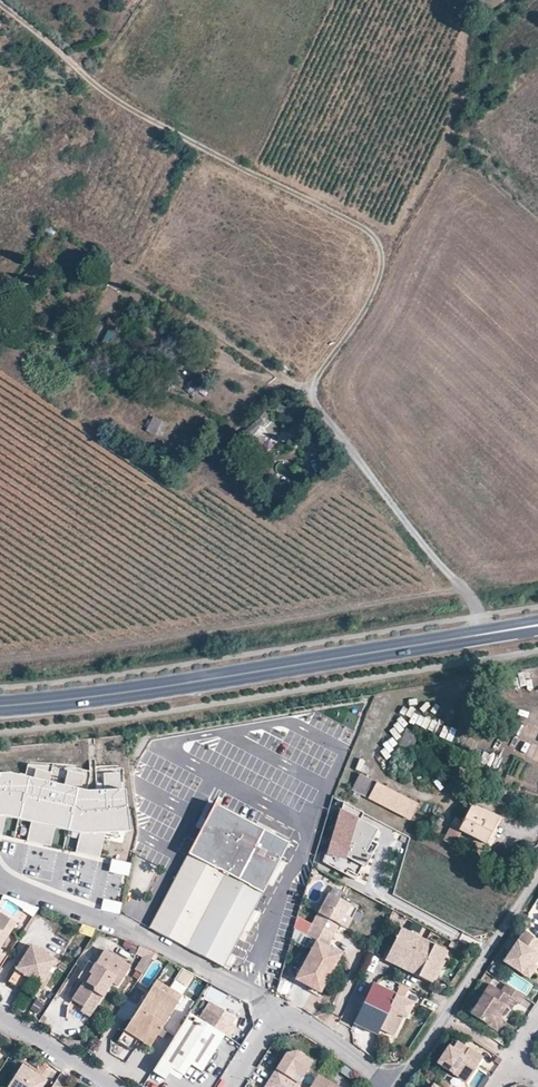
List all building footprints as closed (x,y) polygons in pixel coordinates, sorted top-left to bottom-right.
[(96,339),(104,343),(111,328),(103,324),(96,339)] [(148,432),(156,436),(162,422),(154,418),(148,432)] [(239,446),(246,441),(257,433),(266,425),(261,418),(260,419),(234,440),(239,446)] [(257,433),(246,441),(253,451),(264,443),(257,433)] [(432,731),(436,723),(425,718),(421,727),(432,731)] [(406,731),(401,744),(413,748),(418,735),(406,731)] [(124,790),(123,766),(96,767),(97,789),(87,789),(90,772),(68,770),(65,783),(49,780),(53,764),(29,763),(26,775),(10,771),(0,772),(0,836),(2,837),(6,818),(30,822),(27,841),(51,846),(55,829),(80,833),(76,852),(100,857),(105,834),(119,837),(120,833),(130,832),(124,790)] [(380,804),(388,789),(362,775),(354,790),(380,804)] [(419,805),(388,789),(380,804),(412,820),(419,805)] [(368,814),(345,802),(327,863),(356,879),(363,865),(369,868),(381,846),(375,842),(381,831),(363,822),(368,814)] [(223,968),(288,845),(214,806),(149,929),(223,968)] [(491,817),(492,816),(474,807),(461,832),(487,846),(498,826),(489,821),(491,817)] [(500,820),(492,816),(491,817),(489,821),(498,826),(501,821),(500,820)] [(129,877),(132,865),(113,861),(110,873),(129,877)] [(344,915),(349,905),(329,894),(306,935),(315,940),(327,947),(339,925),(347,929),(352,920),(344,915)] [(357,910),(349,905),(344,915),(352,920),(357,910)] [(0,948),(17,923),(0,911),(0,971),(10,955),(0,948)] [(384,959),(430,982),(446,950),(424,939),(401,928),(384,959)] [(533,965),(537,958),(537,941),(523,931),(503,961),(524,975),(531,964),(533,965)] [(294,975),(319,990),(339,953),(327,947),(315,940),(294,975)] [(13,978),(36,994),(59,959),(36,943),(13,978)] [(89,1000),(99,1005),(112,985),(118,988),(131,969),(104,953),(102,955),(87,979),(72,1002),(83,1009),(89,1000)] [(536,967),(533,965),(531,964),(524,975),(529,978),(536,967)] [(262,986),(275,990),(280,971),(268,967),(262,986)] [(148,1029),(155,1033),(182,988),(160,974),(156,979),(138,1008),(119,1038),(132,1046),(139,1035),(143,1038),(148,1029)] [(318,993),(319,990),(294,975),(293,978),(318,993)] [(505,1008),(510,1011),(516,1002),(519,1004),(524,997),(505,985),(501,991),(489,984),(470,1013),(488,1025),(494,1015),(498,1018),(505,1008)] [(397,995),(408,998),(410,988),(399,985),(397,995)] [(399,1017),(406,1004),(372,986),(352,1024),(374,1036),(377,1030),(380,1026),(394,1033),(402,1019),(399,1017)] [(93,1015),(99,1005),(89,1000),(83,1009),(93,1015)] [(192,1011),(153,1071),(166,1079),(173,1068),(184,1075),(191,1064),(202,1070),(226,1033),(230,1036),(238,1023),(234,1021),(236,1018),(211,1002),(201,1017),(192,1011)] [(412,1006),(406,1004),(399,1017),(402,1019),(405,1020),(412,1006)] [(496,1031),(510,1011),(505,1008),(498,1018),(494,1015),(488,1025),(496,1031)] [(392,1037),(394,1033),(380,1026),(377,1030),(392,1037)] [(149,1042),(155,1033),(148,1029),(143,1038),(149,1042)] [(473,1062),(477,1065),(483,1057),(469,1048),(468,1049),(457,1041),(452,1048),(448,1045),(436,1063),(461,1079),(473,1062)] [(283,1061),(266,1086),(302,1086),(299,1085),(312,1064),(298,1054),(290,1054),(290,1057),(290,1058),(286,1063),(283,1061)] [(25,1062),(24,1065),(37,1074),(39,1071),(26,1062),(25,1062)] [(466,1082),(477,1065),(473,1062),(461,1079),(466,1082)] [(24,1065),(10,1085),(12,1086),(44,1086),(48,1081),(37,1074),(24,1065)] [(316,1079),(328,1086),(335,1086),(318,1076),(316,1079)] [(316,1079),(311,1086),(328,1086),(316,1079)]
